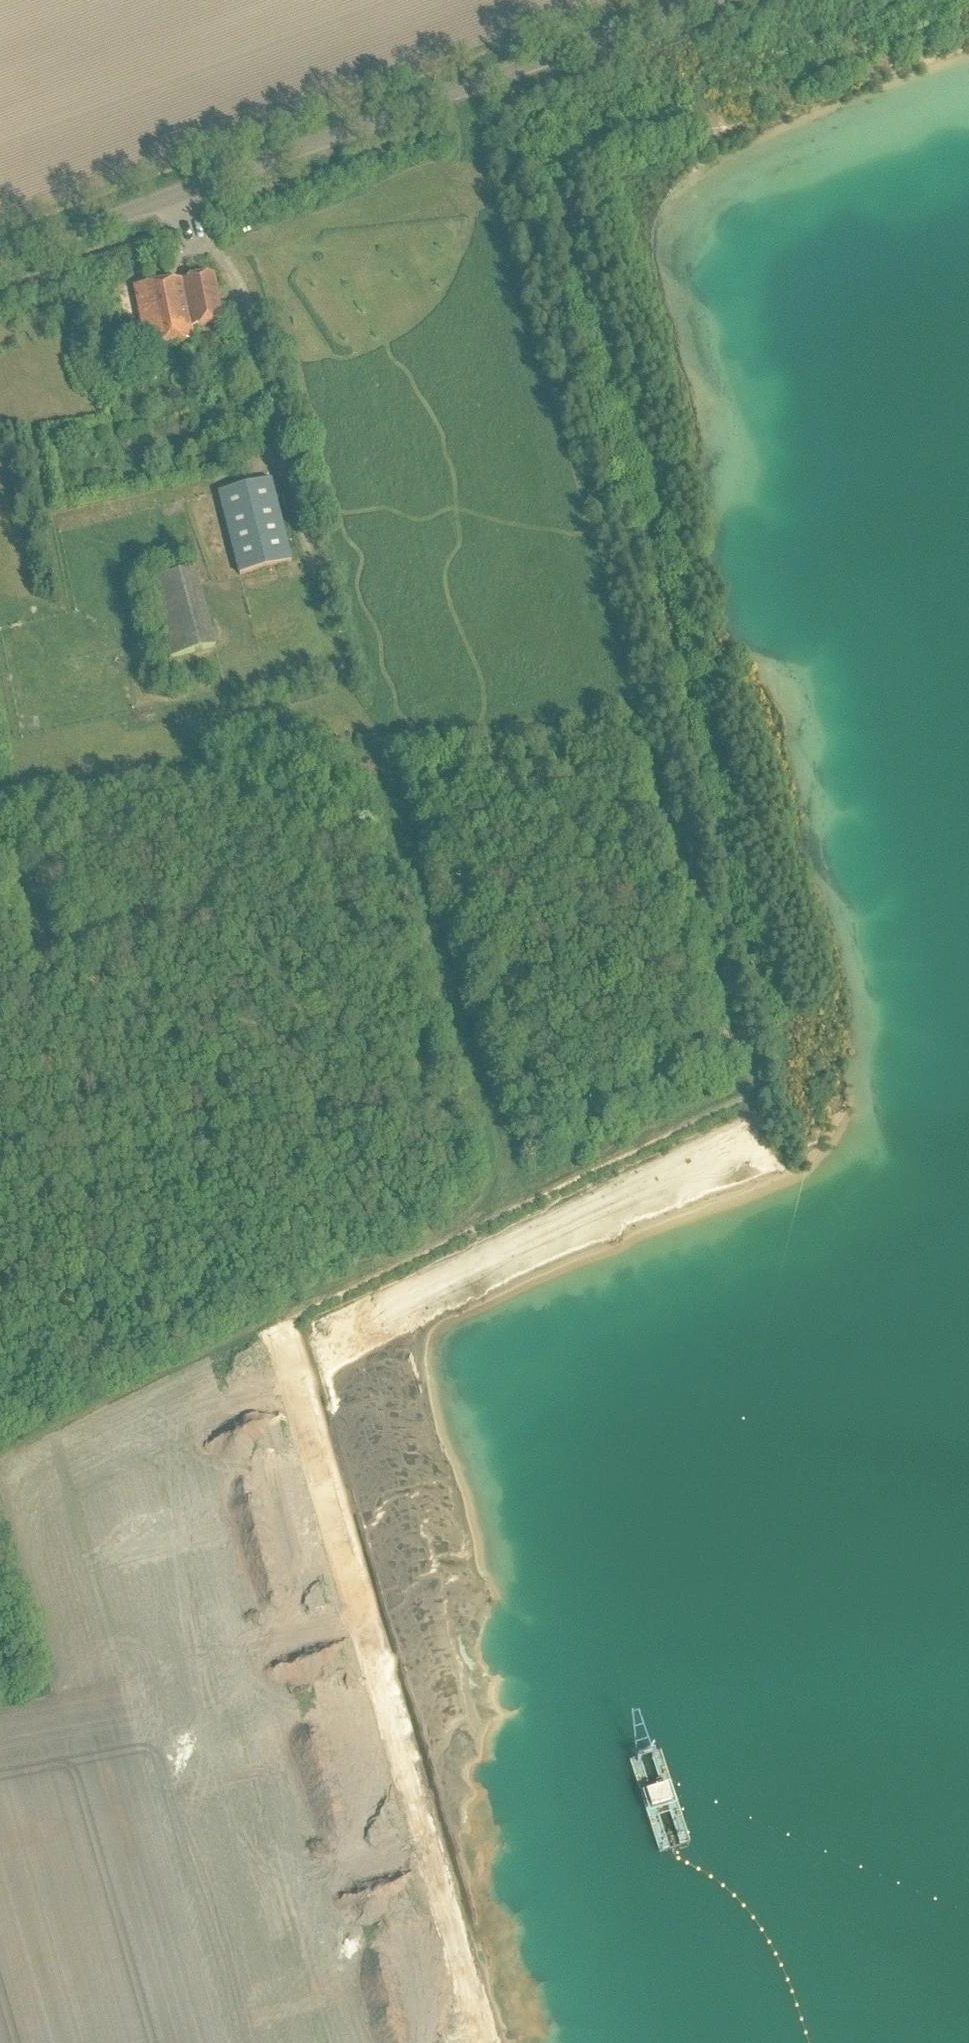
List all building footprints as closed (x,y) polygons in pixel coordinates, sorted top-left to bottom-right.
[(184,281),(134,288),(146,350),(194,343),(192,329),(222,324),(213,276),(184,281)] [(240,575),(292,563),(272,481),(220,494),(240,575)] [(149,582),(169,660),(215,648),(195,570),(149,582)]
